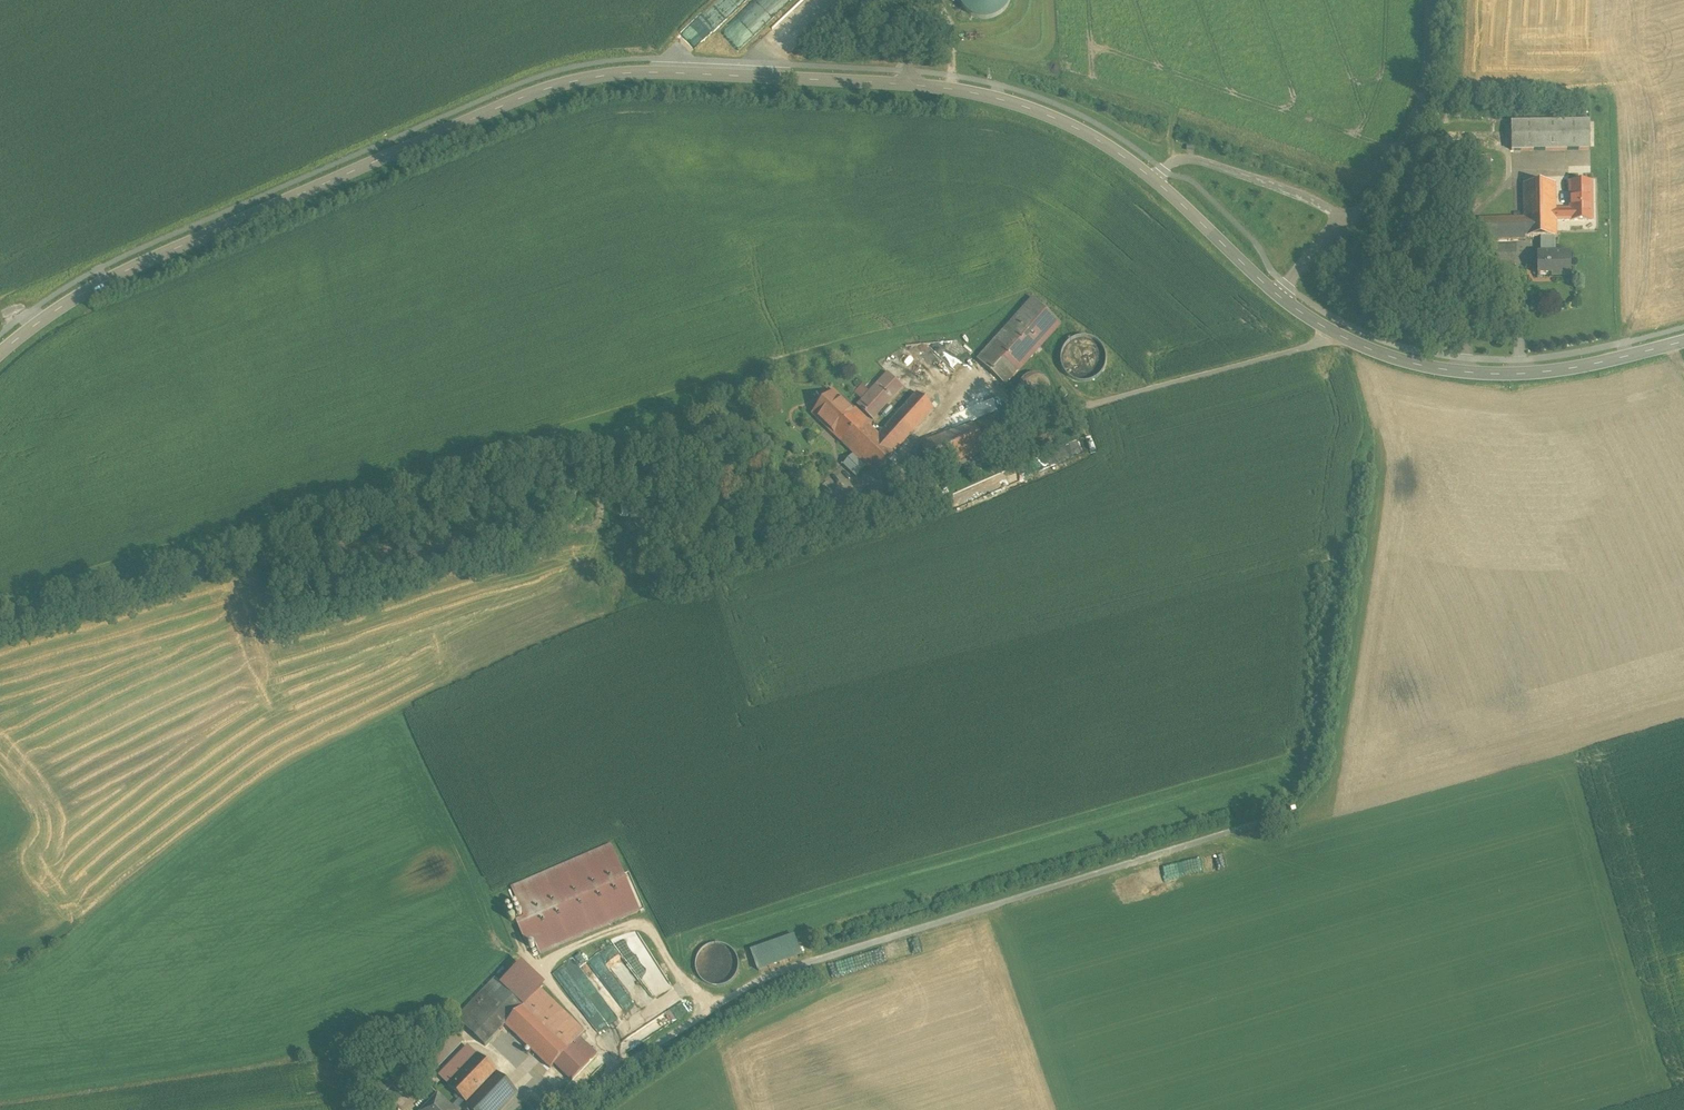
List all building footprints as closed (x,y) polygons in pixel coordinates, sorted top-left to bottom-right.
[(1590,122),(1511,123),(1511,150),(1590,149),(1590,122)] [(1490,156),(1477,156),(1477,184),(1491,184),(1490,156)] [(1572,219),(1592,219),(1591,182),(1571,183),(1571,210),(1556,210),(1555,183),(1524,183),(1524,217),(1480,218),(1480,239),(1525,239),(1525,237),(1541,237),(1555,236),(1556,236),(1556,219),(1572,219)] [(1556,253),(1555,236),(1541,237),(1541,253),(1537,253),(1538,275),(1571,274),(1570,253),(1556,253)] [(1005,384),(1060,323),(1032,297),(977,359),(1005,384)] [(1063,368),(1066,373),(1071,378),(1077,380),(1083,382),(1090,381),(1096,378),(1101,374),(1105,367),(1106,359),(1105,351),(1101,345),(1095,339),(1088,337),(1080,336),(1073,339),(1066,344),(1063,349),(1061,355),(1061,361),(1063,368)] [(889,372),(859,405),(873,418),(903,385),(889,372)] [(1044,377),(1040,374),(1035,374),(1030,374),(1026,376),(1022,380),(1020,384),(1019,389),(1020,394),(1022,398),(1025,402),(1030,404),(1035,405),(1039,404),(1044,402),(1047,399),(1050,395),(1051,390),(1050,385),(1048,380),(1044,377)] [(871,422),(856,408),(854,409),(833,390),(812,413),(850,449),(871,426),(869,425),(871,422)] [(871,426),(850,449),(875,473),(897,450),(934,408),(917,392),(879,434),(871,426)] [(1000,413),(920,444),(931,470),(985,449),(981,438),(1006,428),(1000,413)] [(884,502),(866,508),(870,519),(880,516),(881,519),(889,516),(884,502)] [(612,845),(512,888),(525,918),(534,940),(540,954),(640,911),(612,845)] [(534,940),(525,918),(517,922),(526,943),(534,940)] [(800,952),(793,935),(751,950),(757,967),(759,971),(801,956),(800,952)] [(724,945),(716,944),(708,946),(702,950),(698,955),(697,957),(696,964),(697,972),(701,979),(707,984),(714,987),(722,986),(730,983),(735,977),(738,970),(739,962),(736,955),(731,949),(724,945)] [(585,1032),(540,989),(543,986),(521,964),(503,982),(504,983),(502,985),(496,979),(457,1019),(485,1046),(505,1025),(550,1068),(555,1064),(572,1080),(596,1055),(579,1038),(585,1032)] [(429,1077),(462,1043),(451,1032),(418,1066),(429,1077)] [(449,1084),(477,1056),(470,1049),(442,1078),(449,1084)] [(478,1054),(477,1056),(449,1084),(448,1085),(474,1109),(501,1109),(518,1093),(478,1054)] [(438,1095),(423,1109),(454,1109),(438,1095)]
